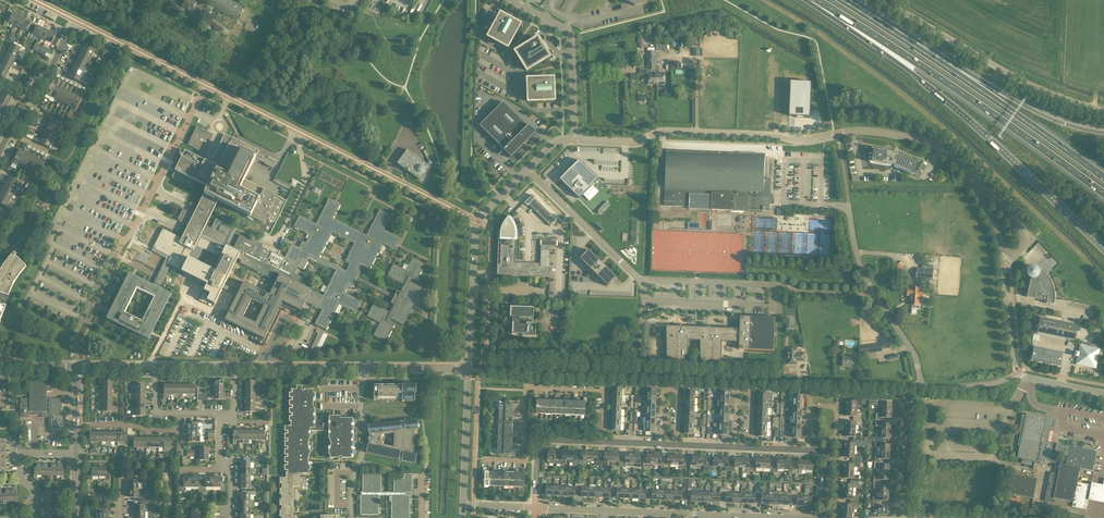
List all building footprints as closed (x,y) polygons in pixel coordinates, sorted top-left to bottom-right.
[(196,15),(200,9),(194,6),(196,2),(192,0),(185,0),(182,6),(191,11),(190,12),(196,15)] [(235,19),(242,7),(230,0),(211,0),(208,4),(213,7),(214,6),(235,19)] [(11,16),(8,14),(5,20),(4,22),(7,23),(8,22),(15,25),(19,16),(13,13),(11,16)] [(500,14),(487,37),(507,47),(519,25),(500,14)] [(21,28),(25,19),(19,16),(15,25),(21,28)] [(31,22),(25,19),(21,28),(30,32),(34,25),(31,23),(31,22)] [(212,19),(209,24),(214,27),(214,28),(220,32),(223,26),(212,19)] [(34,25),(30,32),(28,36),(31,38),(33,34),(39,37),(44,28),(37,25),(36,26),(34,25)] [(44,28),(39,37),(45,40),(50,31),(44,28)] [(52,43),(56,34),(50,31),(45,40),(52,43)] [(548,57),(537,38),(514,52),(526,71),(548,57)] [(21,48),(15,45),(16,43),(14,42),(13,44),(13,43),(9,50),(18,55),(21,48)] [(96,47),(86,42),(84,47),(94,52),(96,47)] [(40,45),(36,43),(33,49),(39,52),(41,49),(43,46),(40,45)] [(94,52),(84,47),(81,51),(92,56),(94,52)] [(18,55),(9,50),(6,56),(15,61),(18,55)] [(92,56),(81,51),(79,55),(80,55),(90,61),(92,56)] [(656,52),(646,52),(647,69),(640,69),(640,74),(649,74),(649,84),(657,84),(656,70),(657,70),(657,67),(656,52)] [(90,61),(80,55),(79,55),(77,60),(88,65),(90,61)] [(15,61),(6,56),(3,62),(12,67),(15,61)] [(88,65),(77,60),(75,64),(86,69),(88,65)] [(3,62),(0,68),(0,69),(8,73),(12,67),(3,62)] [(86,69),(75,64),(73,68),(83,73),(86,69)] [(71,72),(81,78),(83,73),(73,68),(71,72)] [(0,69),(0,81),(2,77),(5,79),(8,73),(0,69)] [(656,70),(657,84),(665,84),(664,73),(660,73),(659,70),(658,70),(657,70),(656,70)] [(68,77),(79,82),(81,78),(71,72),(68,77)] [(516,83),(519,78),(514,76),(509,85),(517,90),(520,85),(516,83)] [(553,78),(527,79),(527,101),(553,100),(553,78)] [(51,83),(46,94),(50,96),(56,85),(51,83)] [(56,85),(50,96),(55,98),(60,88),(56,85)] [(815,85),(794,85),(794,119),(815,119),(815,85)] [(59,100),(64,90),(60,88),(55,98),(59,100)] [(63,103),(69,92),(64,90),(59,100),(63,103)] [(2,94),(1,98),(10,102),(12,97),(4,92),(3,92),(2,92),(1,94),(2,94)] [(68,105),(73,94),(69,92),(63,103),(68,105)] [(72,107),(77,96),(73,94),(68,105),(72,107)] [(82,98),(77,96),(72,107),(70,110),(75,112),(76,109),(82,98)] [(7,108),(10,102),(1,98),(0,97),(0,104),(7,108)] [(503,151),(510,158),(535,133),(528,125),(527,126),(502,102),(479,126),(504,150),(503,151)] [(63,122),(52,117),(50,121),(60,127),(63,122)] [(48,126),(58,131),(60,127),(50,121),(48,126)] [(45,130),(56,135),(58,131),(48,126),(45,130)] [(188,145),(204,153),(213,135),(197,127),(188,145)] [(43,134),(54,140),(56,135),(45,130),(43,134)] [(41,139),(52,144),(54,140),(43,134),(41,139)] [(360,273),(358,271),(361,265),(370,270),(383,244),(395,250),(401,238),(384,230),(391,215),(379,210),(367,235),(333,218),(340,204),(329,198),(316,224),(308,220),(299,215),(293,227),(310,235),(308,239),(306,243),(302,241),(299,248),(292,244),(285,257),(279,254),(280,251),(270,246),(269,247),(263,243),(257,254),(253,252),(254,250),(259,240),(254,238),(252,241),(240,235),(233,247),(228,244),(236,229),(216,219),(211,228),(205,225),(218,200),(249,216),(248,219),(261,226),(259,230),(269,235),(287,200),(286,200),(287,198),(280,194),(279,197),(244,179),(255,159),(265,163),(264,164),(272,168),(276,161),(268,156),(267,159),(265,159),(266,156),(258,152),(258,151),(232,138),(225,134),(210,163),(185,151),(183,155),(181,157),(171,178),(192,188),(195,181),(207,187),(194,215),(188,212),(185,210),(184,210),(183,210),(182,210),(182,211),(178,218),(178,219),(178,220),(179,221),(182,223),(188,225),(182,238),(163,229),(153,248),(171,257),(168,264),(171,265),(182,271),(181,271),(207,284),(199,301),(206,304),(208,301),(214,304),(237,258),(241,260),(240,263),(270,278),(274,272),(279,275),(269,295),(243,282),(224,320),(264,339),(282,302),(300,311),(305,301),(322,310),(315,324),(326,330),(339,305),(356,313),(362,301),(345,293),(347,288),(348,289),(349,285),(353,287),(356,280),(393,299),(390,303),(393,305),(390,312),(373,304),(367,317),(380,323),(373,336),(386,342),(394,325),(390,323),(391,319),(403,325),(422,288),(410,282),(412,279),(416,281),(425,264),(412,258),(406,271),(393,264),(387,277),(404,285),(400,292),(397,291),(394,296),(358,277),(360,273)] [(39,143),(50,148),(52,144),(41,139),(39,143)] [(871,162),(891,166),(891,165),(894,166),(894,167),(913,174),(913,173),(918,161),(918,162),(918,161),(899,153),(899,154),(894,153),(894,152),(873,148),(873,149),(874,149),(871,162)] [(19,149),(14,160),(18,162),(24,152),(24,151),(19,149)] [(689,209),(711,210),(748,211),(748,212),(762,212),(762,211),(763,211),(764,209),(768,209),(768,204),(774,204),(774,199),(770,199),(770,195),(769,195),(769,179),(764,179),(765,154),(666,150),(665,191),(669,191),(669,195),(665,195),(664,204),(666,206),(675,206),(675,204),(678,205),(677,206),(689,207),(689,209)] [(24,151),(24,152),(18,162),(23,164),(28,154),(24,151)] [(404,168),(409,171),(420,180),(429,167),(418,159),(414,155),(407,151),(398,163),(398,164),(404,168)] [(27,166),(32,156),(28,154),(23,164),(27,166)] [(31,168),(36,158),(32,156),(27,166),(31,168)] [(35,170),(41,160),(36,158),(31,168),(35,170)] [(40,173),(45,162),(41,160),(35,170),(40,173)] [(578,160),(559,179),(579,199),(598,179),(578,160)] [(20,181),(9,176),(7,180),(18,186),(20,181)] [(275,178),(273,182),(283,186),(291,191),(293,187),(285,183),(275,178)] [(18,186),(7,180),(5,185),(15,190),(18,186)] [(15,190),(5,185),(3,189),(13,194),(15,190)] [(1,193),(11,199),(13,194),(3,189),(1,193)] [(9,203),(11,199),(1,193),(0,195),(0,198),(9,203)] [(534,199),(535,198),(532,195),(524,203),(527,206),(529,205),(550,226),(553,224),(556,221),(556,220),(557,220),(551,214),(550,214),(534,199)] [(595,213),(601,206),(591,197),(585,204),(595,213)] [(7,207),(9,203),(0,198),(0,204),(7,207)] [(607,201),(597,210),(601,214),(611,205),(607,201)] [(549,277),(549,267),(550,246),(541,245),(540,267),(539,267),(539,263),(515,263),(515,264),(514,264),(515,240),(517,240),(517,238),(517,237),(517,236),(517,235),(517,233),(517,232),(517,230),(517,229),(516,228),(516,227),(516,226),(515,225),(515,224),(514,223),(514,222),(513,221),(513,220),(512,219),(512,218),(511,217),(510,217),(510,216),(509,216),(508,216),(507,217),(506,217),(505,218),(504,219),(503,221),(503,222),(502,222),(502,223),(501,224),(501,225),(500,226),(500,227),(499,229),(499,230),(499,231),(498,232),(498,233),(498,235),(498,236),(498,237),(498,238),(498,239),(500,239),(499,265),(497,265),(497,276),(513,277),(513,276),(549,277)] [(579,259),(607,286),(616,278),(588,250),(579,259)] [(11,289),(12,287),(12,286),(14,283),(14,282),(15,280),(17,278),(18,277),(19,276),(20,274),(21,272),(22,271),(22,270),(26,266),(13,253),(11,255),(8,259),(4,264),(3,264),(0,268),(0,293),(8,296),(10,292),(10,290),(11,289)] [(157,280),(156,283),(155,283),(156,283),(154,286),(129,273),(106,318),(149,340),(171,294),(159,288),(171,265),(168,264),(161,278),(158,277),(159,277),(157,280)] [(915,279),(932,281),(933,269),(933,265),(925,265),(925,269),(916,268),(915,279)] [(1027,297),(1047,301),(1046,303),(1054,304),(1054,302),(1054,301),(1055,299),(1055,298),(1055,296),(1055,295),(1054,294),(1054,292),(1054,291),(1054,289),(1053,288),(1053,286),(1053,285),(1052,284),(1052,283),(1051,282),(1050,280),(1050,279),(1049,278),(1048,277),(1047,276),(1046,274),(1045,273),(1044,272),(1043,271),(1042,270),(1042,271),(1041,272),(1039,270),(1039,269),(1038,268),(1037,267),(1036,267),(1036,266),(1035,266),(1034,266),(1033,266),(1032,266),(1031,266),(1031,267),(1030,267),(1029,268),(1029,269),(1028,269),(1028,270),(1028,271),(1028,272),(1028,273),(1028,274),(1028,275),(1029,275),(1029,276),(1030,276),(1030,277),(1031,277),(1032,278),(1032,279),(1031,279),(1030,279),(1027,297)] [(912,305),(912,308),(917,308),(917,305),(919,305),(919,297),(923,297),(923,289),(921,289),(921,288),(911,287),(910,289),(908,289),(907,294),(909,294),(909,296),(909,305),(912,305)] [(5,306),(8,296),(0,293),(0,305),(5,306)] [(533,307),(511,306),(509,306),(509,317),(512,317),(512,322),(511,334),(521,334),(521,336),(535,336),(536,322),(526,322),(526,325),(519,324),(520,317),(533,318),(533,307)] [(775,318),(740,316),(740,329),(735,329),(735,328),(710,327),(710,326),(708,326),(708,327),(682,326),(682,325),(680,325),(680,326),(666,326),(667,353),(667,354),(667,355),(667,356),(668,357),(668,358),(669,359),(670,359),(670,360),(671,361),(672,361),(673,361),(674,361),(688,362),(688,340),(700,341),(700,354),(700,355),(700,356),(701,357),(701,358),(701,359),(702,359),(702,360),(703,361),(704,362),(705,362),(706,363),(707,363),(708,363),(721,363),(722,342),(739,342),(739,349),(774,351),(775,318)] [(1075,340),(1079,325),(1040,317),(1037,333),(1075,340)] [(312,346),(316,348),(322,337),(318,335),(312,346)] [(860,354),(882,352),(881,344),(859,346),(860,354)] [(1080,365),(1096,368),(1100,349),(1080,345),(1079,353),(1076,352),(1075,356),(1078,356),(1076,363),(1081,364),(1080,365)] [(805,361),(805,353),(797,353),(797,348),(788,348),(787,364),(797,364),(797,361),(805,361)] [(1063,354),(1034,348),(1031,361),(1060,367),(1063,354)] [(860,356),(855,356),(851,356),(851,357),(843,357),(843,366),(857,367),(857,361),(860,361),(860,356)] [(21,398),(20,398),(20,418),(30,418),(30,412),(47,412),(47,392),(52,392),(52,383),(47,383),(47,381),(29,381),(29,399),(21,399),(21,398)] [(619,384),(618,388),(613,388),(613,395),(622,395),(622,388),(626,388),(626,385),(619,384)] [(401,398),(401,402),(414,402),(414,394),(415,394),(415,385),(401,385),(401,386),(398,386),(398,385),(373,385),(373,398),(401,398)] [(644,389),(648,389),(647,396),(656,396),(657,389),(651,389),(651,386),(644,385),(644,389)] [(342,458),(352,458),(352,419),(339,419),(339,417),(328,416),(328,425),(326,425),(326,424),(325,424),(322,424),(322,425),(314,425),(314,409),(313,409),(313,405),(312,405),(312,401),(314,401),(314,393),(313,393),(313,390),(306,390),(306,389),(306,388),(305,388),(304,388),(303,388),(303,389),(303,391),(301,391),(301,386),(296,386),(296,390),(289,390),(289,389),(288,389),(288,422),(289,422),(290,422),(290,426),(284,426),(284,475),(285,475),(285,477),(299,477),(299,474),(308,474),(308,471),(309,471),(309,462),(308,462),(308,455),(309,455),(309,447),(308,447),(308,439),(310,439),(310,431),(328,431),(328,439),(329,439),(329,447),(328,447),(328,455),(329,455),(329,458),(336,458),(336,459),(337,460),(338,460),(339,459),(339,460),(339,458),(342,458)] [(692,387),(692,391),(686,390),(686,398),(695,398),(695,391),(699,391),(699,388),(692,387)] [(717,392),(721,392),(720,399),(729,399),(730,392),(724,392),(725,389),(714,388),(714,392),(717,392)] [(765,390),(765,394),(759,393),(759,400),(768,401),(768,394),(772,394),(772,391),(765,390)] [(790,395),(794,395),(793,402),(803,402),(803,395),(797,395),(798,392),(790,391),(790,395)] [(583,397),(583,402),(578,401),(578,408),(580,408),(579,415),(585,416),(585,404),(587,404),(587,397),(583,397)] [(855,401),(848,401),(847,408),(857,409),(857,405),(863,405),(863,401),(870,401),(870,399),(855,398),(855,401)] [(885,399),(877,399),(870,399),(870,401),(869,405),(877,405),(882,406),(882,410),(892,410),(892,403),(885,402),(885,399)] [(857,409),(847,408),(847,416),(855,416),(854,419),(862,419),(862,413),(856,413),(857,409)] [(892,410),(882,410),(882,414),(876,414),(876,420),(884,420),(884,417),(892,417),(892,410)] [(1051,452),(1053,444),(1050,444),(1055,420),(1046,418),(1031,415),(1031,416),(1023,415),(1021,423),(1024,424),(1022,433),(1017,458),(1022,459),(1021,463),(1031,465),(1032,461),(1046,463),(1046,462),(1049,462),(1053,462),(1053,463),(1056,464),(1057,459),(1053,458),(1054,453),(1067,456),(1069,448),(1056,445),(1054,453),(1051,452)] [(378,423),(367,424),(368,433),(369,433),(369,437),(368,437),(368,440),(369,440),(369,444),(368,444),(366,453),(412,463),(413,462),(412,462),(413,459),(415,459),(416,455),(417,455),(417,454),(415,454),(414,429),(416,429),(415,428),(415,425),(417,424),(417,420),(417,419),(378,423)] [(846,429),(856,430),(856,426),(861,426),(862,419),(854,419),(854,422),(847,422),(846,429)] [(196,423),(187,423),(187,436),(197,436),(200,436),(200,434),(198,431),(200,429),(200,427),(198,427),(198,423),(202,423),(202,420),(196,420),(196,423)] [(881,431),(891,431),(891,423),(884,423),(884,420),(876,420),(876,426),(882,427),(881,431)] [(856,430),(846,429),(846,436),(854,437),(854,440),(868,440),(868,439),(861,439),(861,434),(856,434),(856,430)] [(868,436),(868,439),(868,440),(873,441),(883,441),(883,438),(891,438),(891,431),(881,431),(877,430),(877,435),(875,435),(875,437),(868,436)] [(846,450),(855,450),(855,446),(868,447),(868,440),(854,440),(853,443),(846,442),(846,450)] [(881,451),(890,452),(890,444),(883,444),(883,441),(873,441),(873,443),(875,443),(875,447),(881,447),(881,451)] [(515,452),(511,452),(511,447),(505,447),(505,449),(497,449),(497,454),(508,454),(508,456),(515,456),(515,452)] [(1053,498),(1073,502),(1077,482),(1080,468),(1093,471),(1097,452),(1082,449),(1082,450),(1069,448),(1067,456),(1065,465),(1060,464),(1058,473),(1050,472),(1047,486),(1044,501),(1052,503),(1053,498)] [(556,451),(549,450),(548,459),(548,464),(557,464),(557,467),(559,467),(559,464),(559,456),(556,456),(556,451)] [(855,450),(846,450),(845,457),(853,457),(853,460),(860,461),(860,455),(855,454),(855,450)] [(569,460),(570,451),(563,451),(562,457),(559,456),(559,464),(559,467),(560,467),(560,464),(566,464),(566,460),(569,460)] [(570,451),(569,460),(572,460),(573,465),(580,465),(580,458),(577,457),(577,452),(570,451)] [(890,452),(881,451),(880,456),(875,455),(874,460),(872,459),(872,461),(882,462),(882,459),(890,459),(890,452)] [(591,461),(591,452),(584,452),(583,458),(580,458),(580,465),(587,465),(587,461),(591,461)] [(591,452),(591,461),(594,461),(594,466),(601,466),(601,458),(598,458),(598,452),(591,452)] [(612,462),(612,453),(605,453),(605,459),(601,458),(601,466),(608,466),(608,462),(612,462)] [(612,453),(612,462),(619,462),(619,467),(622,467),(622,459),(619,459),(619,453),(612,453)] [(633,463),(633,454),(626,453),(626,459),(622,459),(622,467),(633,467),(633,463)] [(633,454),(633,463),(637,463),(636,467),(643,468),(644,460),(640,460),(640,454),(633,454)] [(654,464),(654,455),(647,454),(647,460),(644,460),(643,468),(646,468),(646,466),(654,467),(654,465),(654,464)] [(661,460),(662,455),(654,455),(654,464),(654,465),(659,465),(659,464),(661,464),(661,468),(665,468),(665,461),(661,460)] [(675,465),(676,456),(668,455),(668,461),(665,461),(665,468),(668,469),(668,464),(675,465)] [(686,462),(683,461),(683,456),(676,456),(675,465),(679,465),(679,469),(686,469),(686,462)] [(693,469),(693,465),(700,466),(700,457),(693,456),(693,460),(690,460),(689,469),(693,469)] [(707,457),(700,457),(700,466),(704,466),(704,471),(710,471),(711,463),(707,462),(707,457)] [(714,463),(711,463),(710,471),(710,470),(714,470),(714,466),(721,466),(721,457),(714,457),(714,463)] [(721,457),(721,466),(725,467),(725,471),(731,471),(732,463),(728,463),(729,458),(721,457)] [(742,467),(743,458),(735,458),(735,463),(732,463),(731,471),(735,471),(735,467),(742,467)] [(743,458),(742,467),(746,467),(746,472),(753,472),(753,465),(750,464),(750,459),(743,458)] [(763,468),(764,459),(756,459),(756,465),(753,465),(753,472),(756,472),(756,468),(763,468)] [(764,459),(763,468),(771,469),(770,473),(774,473),(774,465),(771,465),(771,459),(764,459)] [(784,469),(785,460),(778,460),(777,465),(774,465),(774,473),(774,476),(777,476),(777,469),(784,469)] [(785,460),(784,469),(789,469),(789,474),(795,474),(795,464),(792,464),(792,460),(785,460)] [(845,471),(854,471),(854,467),(860,467),(860,461),(853,460),(853,463),(845,463),(845,471)] [(806,470),(806,461),(799,461),(799,464),(795,464),(795,474),(802,474),(802,470),(806,470)] [(880,472),(889,472),(889,465),(882,465),(882,462),(872,461),(872,463),(874,464),(874,468),(880,468),(880,472)] [(241,469),(241,473),(241,475),(250,475),(253,475),(253,468),(250,468),(241,468),(241,466),(235,466),(235,469),(241,469)] [(91,480),(91,477),(98,477),(98,467),(91,467),(91,472),(87,472),(87,480),(91,480)] [(98,467),(98,477),(106,477),(105,480),(109,480),(109,471),(106,471),(106,467),(98,467)] [(488,478),(488,472),(486,472),(486,467),(483,467),(483,474),(481,474),(481,479),(484,479),(484,485),(489,486),(489,478),(488,478)] [(512,468),(512,473),(512,475),(514,475),(513,487),(518,487),(519,479),(520,479),(520,473),(516,473),(516,469),(512,468)] [(854,471),(845,471),(844,478),(852,478),(852,481),(859,482),(859,475),(854,475),(854,471)] [(889,472),(880,472),(880,476),(874,476),(874,482),(881,482),(881,479),(889,480),(889,472)] [(235,476),(241,476),(241,479),(241,482),(250,482),(250,475),(241,475),(241,473),(235,473),(235,476)] [(360,492),(360,496),(360,515),(378,515),(378,496),(380,496),(381,492),(381,473),(362,473),(362,492),(360,492)] [(409,495),(409,492),(412,492),(412,489),(412,478),(412,474),(404,474),(401,474),(401,479),(394,479),(393,493),(391,493),(391,496),(391,517),(409,517),(409,495)] [(1033,499),(1037,479),(1014,474),(1010,494),(1033,499)] [(191,487),(191,477),(183,477),(183,484),(179,484),(179,493),(182,493),(182,492),(184,492),(184,487),(191,487)] [(191,477),(191,487),(199,488),(199,492),(202,492),(202,484),(199,484),(199,477),(191,477)] [(213,488),(213,477),(205,477),(205,484),(202,484),(202,492),(202,495),(206,495),(206,488),(213,488)] [(225,484),(220,484),(221,477),(213,477),(213,488),(220,488),(220,492),(225,493),(225,484)] [(293,487),(299,487),(300,486),(301,486),(301,485),(302,484),(303,483),(303,482),(303,481),(304,480),(304,479),(304,478),(299,478),(299,477),(285,477),(285,479),(279,479),(279,517),(292,517),(293,487)] [(138,490),(138,486),(142,486),(142,483),(141,483),(142,479),(133,479),(133,483),(129,483),(129,490),(138,490)] [(235,483),(241,483),(241,489),(250,489),(250,488),(253,488),(253,482),(250,482),(241,482),(241,479),(235,479),(235,483)] [(844,491),(853,492),(853,488),(859,488),(859,482),(852,481),(852,484),(844,484),(844,491)] [(879,493),(888,493),(888,486),(881,485),(881,482),(874,482),(873,489),(879,489),(879,493)] [(1072,507),(1085,509),(1090,485),(1077,482),(1073,502),(1072,507)] [(1088,500),(1099,502),(1103,503),(1103,486),(1102,485),(1091,483),(1088,500)] [(568,487),(568,496),(575,496),(575,491),(579,491),(579,484),(576,484),(576,487),(568,487)] [(589,497),(589,488),(582,487),(583,484),(579,484),(579,491),(582,491),(582,496),(589,497)] [(660,500),(660,490),(653,490),(653,484),(650,484),(650,487),(649,494),(653,494),(652,499),(660,500)] [(813,484),(805,484),(805,496),(804,505),(812,506),(812,497),(809,496),(809,488),(812,488),(813,484)] [(604,488),(603,497),(610,497),(611,492),(614,492),(614,485),(611,485),(611,488),(604,488)] [(624,498),(625,489),(621,489),(621,486),(620,485),(614,485),(614,492),(617,492),(617,498),(624,498)] [(639,490),(639,499),(646,499),(646,493),(649,494),(650,487),(646,487),(646,490),(639,490)] [(681,500),(681,495),(685,495),(685,488),(682,487),(682,491),(674,491),(674,500),(681,500)] [(713,493),(713,502),(720,502),(720,496),(724,497),(724,488),(720,487),(720,493),(713,493)] [(748,494),(748,503),(755,503),(756,498),(759,498),(759,491),(759,487),(756,487),(755,494),(748,494)] [(688,495),(692,495),(691,501),(699,501),(699,492),(692,492),(692,488),(688,488),(688,495)] [(734,503),(734,493),(731,493),(731,491),(727,491),(727,490),(727,488),(724,488),(724,497),(727,497),(727,502),(734,503)] [(55,494),(55,490),(44,490),(44,493),(40,493),(40,498),(52,498),(52,494),(55,494)] [(133,501),(140,501),(142,501),(142,494),(145,494),(145,490),(138,490),(129,490),(129,497),(133,497),(133,501)] [(784,492),(783,505),(791,505),(791,499),(794,499),(795,490),(791,490),(791,493),(784,492)] [(805,496),(798,496),(798,491),(795,490),(794,499),(798,500),(797,505),(804,505),(805,496)] [(769,504),(770,495),(763,495),(763,491),(759,491),(759,498),(762,498),(762,504),(769,504)] [(853,492),(844,491),(843,499),(851,499),(851,502),(858,503),(859,496),(853,496),(853,492)] [(888,501),(888,499),(888,498),(888,493),(879,493),(879,497),(873,497),(873,503),(880,503),(880,501),(888,501)] [(235,503),(241,503),(241,501),(250,501),(250,494),(241,494),(241,500),(235,500),(235,503)] [(136,512),(145,512),(148,512),(148,501),(142,501),(140,501),(140,505),(136,505),(136,512)] [(235,510),(241,510),(241,508),(250,508),(254,508),(254,501),(250,501),(241,501),(241,503),(241,507),(235,507),(235,510)] [(843,513),(852,513),(852,508),(858,509),(858,503),(851,502),(851,505),(843,505),(843,513)] [(888,507),(880,506),(880,503),(873,503),(872,510),(878,510),(877,514),(887,515),(888,507)] [(191,516),(202,516),(202,509),(195,509),(195,505),(187,505),(187,509),(192,509),(191,516)] [(108,512),(104,512),(104,508),(96,508),(96,509),(93,509),(93,512),(95,512),(95,517),(108,517),(108,512)] [(235,517),(241,517),(241,514),(250,514),(250,508),(241,508),(241,510),(241,513),(235,513),(235,517)]
